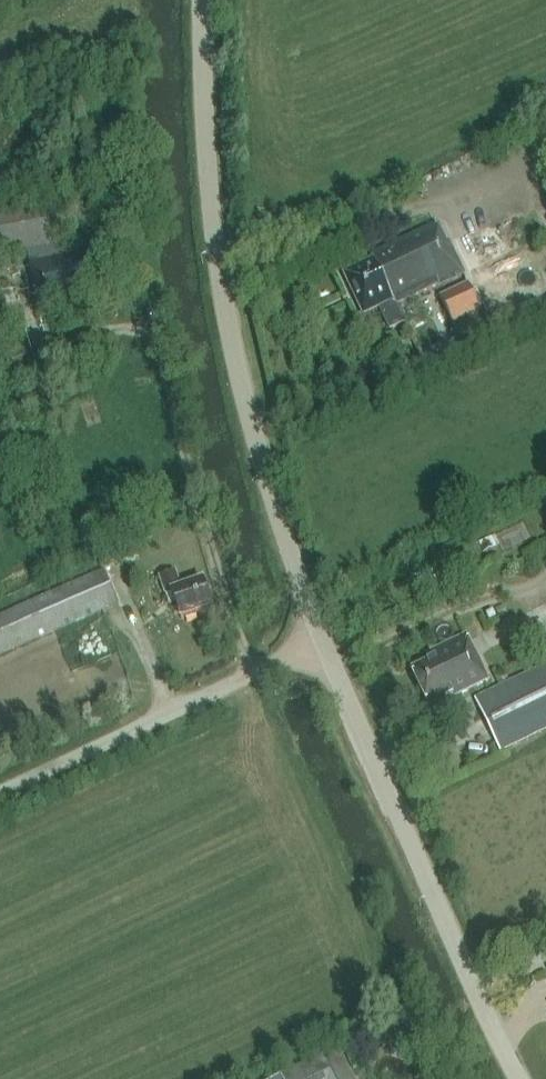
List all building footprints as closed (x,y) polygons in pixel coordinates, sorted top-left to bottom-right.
[(80,240),(70,196),(0,210),(0,256),(28,250),(31,263),(30,263),(42,315),(96,304),(96,301),(115,297),(110,271),(121,269),(117,249),(92,255),(91,251),(72,255),(69,242),(80,240)] [(535,212),(535,213),(545,236),(545,206),(535,212)] [(396,306),(464,274),(448,242),(445,243),(436,224),(371,255),(374,261),(345,275),(364,314),(380,307),(391,329),(404,323),(396,306)] [(451,324),(481,311),(467,282),(437,296),(451,324)] [(506,547),(528,542),(524,526),(502,531),(506,547)] [(117,603),(103,570),(123,562),(118,549),(97,557),(102,569),(0,614),(0,654),(117,603)] [(197,616),(196,613),(213,608),(203,580),(181,588),(175,571),(160,576),(166,594),(172,592),(181,619),(185,617),(186,620),(197,616)] [(526,629),(543,665),(545,663),(545,619),(526,629)] [(431,661),(411,671),(429,708),(443,701),(451,718),(467,710),(460,695),(489,682),(466,634),(427,653),(431,661)] [(545,728),(545,666),(476,701),(500,750),(545,728)] [(340,1047),(308,1063),(309,1066),(283,1078),(356,1078),(340,1047)]
